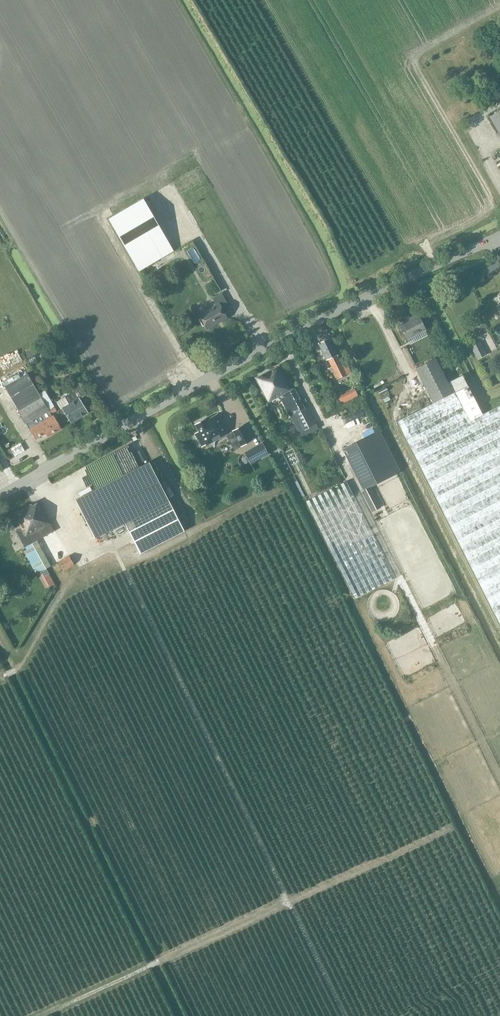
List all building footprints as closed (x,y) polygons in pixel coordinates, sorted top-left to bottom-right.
[(491,116),(499,132),(499,111),(491,116)] [(143,198),(109,219),(139,271),(174,250),(143,198)] [(207,264),(199,268),(201,273),(209,270),(207,264)] [(10,296),(13,301),(22,297),(19,292),(10,296)] [(216,305),(199,315),(207,329),(227,318),(222,310),(229,306),(222,293),(212,298),(216,305)] [(399,324),(407,339),(425,329),(418,315),(399,324)] [(328,360),(329,360),(339,379),(353,373),(348,364),(344,366),(338,354),(339,354),(331,338),(319,344),(328,360)] [(470,345),(477,358),(486,353),(480,340),(470,345)] [(28,359),(38,353),(35,347),(24,353),(28,359)] [(436,358),(416,368),(433,402),(453,392),(448,383),(436,358)] [(280,395),(286,406),(290,414),(306,406),(296,386),(294,387),(282,364),(256,377),(268,401),(280,395)] [(67,376),(70,381),(77,377),(77,378),(78,377),(75,372),(67,376)] [(28,373),(6,386),(37,440),(47,434),(49,437),(63,429),(55,415),(54,416),(52,413),(58,410),(50,397),(46,390),(40,394),(28,373)] [(463,376),(448,383),(453,392),(467,385),(463,376)] [(77,377),(70,381),(75,390),(66,395),(67,396),(71,403),(64,407),(72,422),(89,412),(80,398),(87,394),(77,378),(77,377)] [(398,421),(405,435),(499,623),(499,406),(483,415),(468,386),(467,385),(453,392),(433,402),(434,403),(398,421)] [(349,401),(346,394),(339,397),(342,404),(349,401)] [(195,424),(206,445),(227,433),(217,414),(206,420),(205,418),(195,424)] [(233,430),(241,446),(252,440),(243,425),(233,430)] [(344,449),(364,489),(401,470),(381,430),(344,449)] [(251,463),(268,454),(263,444),(245,454),(251,463)] [(75,500),(95,538),(125,523),(169,500),(149,462),(75,500)] [(355,598),(395,578),(347,481),(306,501),(355,598)] [(184,531),(169,500),(125,523),(140,553),(184,531)] [(14,515),(21,528),(17,530),(26,547),(55,530),(40,502),(33,505),(33,504),(14,515)] [(70,556),(60,562),(64,570),(75,564),(70,556)]
